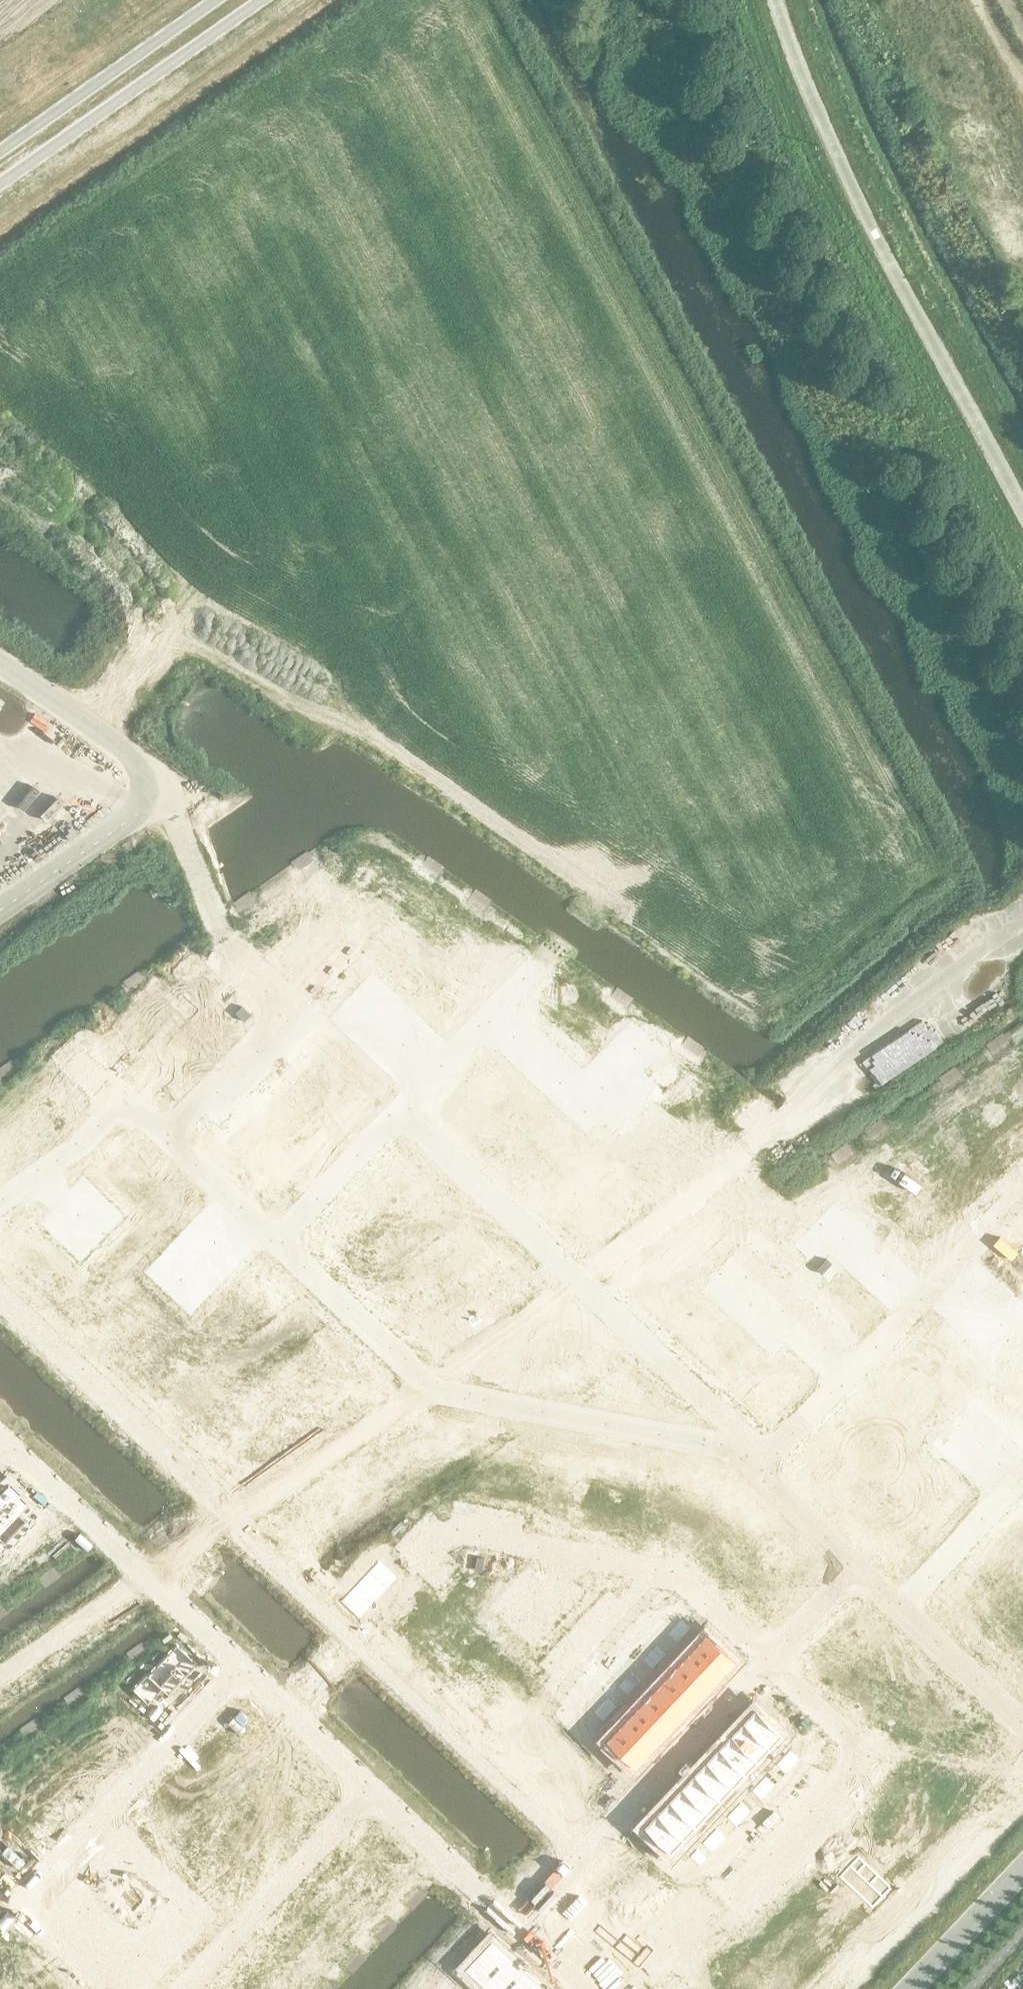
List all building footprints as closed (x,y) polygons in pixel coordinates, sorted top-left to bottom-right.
[(306,879),(283,895),(301,912),(309,903),(325,919),(327,917),(331,922),(340,912),(341,913),(348,906),(348,905),(353,900),(354,901),(358,897),(357,896),(370,883),(340,856),(313,885),(306,879)] [(251,893),(235,904),(242,914),(258,902),(251,893)] [(389,893),(363,921),(374,932),(376,930),(384,937),(408,911),(389,893)] [(284,901),(252,935),(289,969),(311,945),(292,928),(301,918),(284,901)] [(432,924),(419,938),(441,958),(448,950),(453,955),(452,956),(452,957),(454,956),(460,961),(458,963),(459,963),(461,962),(477,978),(502,951),(462,913),(442,934),(432,924)] [(425,971),(406,992),(437,1021),(459,998),(439,979),(447,970),(424,948),(413,959),(425,971)] [(219,983),(204,969),(193,958),(179,973),(193,987),(183,997),(195,1009),(210,993),(219,983)] [(546,1008),(543,1010),(545,1012),(544,1013),(545,1014),(546,1013),(559,1025),(557,1027),(560,1030),(559,1030),(560,1032),(562,1031),(567,1036),(566,1037),(567,1038),(568,1037),(571,1040),(572,1038),(587,1052),(602,1037),(587,1023),(594,1015),(585,1006),(589,1001),(579,991),(574,997),(565,988),(562,990),(562,989),(560,991),(561,992),(559,994),(558,994),(556,995),(557,996),(553,1000),(552,999),(551,1001),(552,1002),(547,1007),(546,1006),(545,1007),(546,1008)] [(148,992),(116,1026),(139,1047),(156,1028),(167,1039),(195,1010),(182,998),(179,1001),(169,1012),(150,994),(148,992)] [(172,1052),(159,1066),(182,1088),(197,1072),(198,1073),(199,1072),(198,1071),(199,1071),(199,1070),(204,1065),(205,1064),(205,1065),(206,1064),(205,1063),(220,1047),(197,1025),(176,1048),(174,1047),(171,1050),(172,1052)] [(261,1097),(226,1134),(269,1175),(286,1157),(293,1164),(312,1144),(307,1140),(322,1125),(326,1129),(328,1127),(323,1122),(338,1107),(342,1112),(361,1092),(354,1085),(370,1068),(327,1027),(292,1064),(297,1068),(266,1101),(261,1097)] [(489,1047),(478,1059),(485,1065),(496,1053),(489,1047)] [(16,1083),(5,1095),(25,1114),(35,1104),(54,1121),(74,1100),(58,1086),(62,1082),(49,1070),(45,1074),(42,1070),(23,1090),(16,1083)] [(463,1074),(432,1107),(451,1124),(482,1091),(463,1074)] [(518,1074),(507,1086),(513,1092),(524,1080),(518,1074)] [(524,1080),(513,1092),(519,1098),(530,1086),(524,1080)] [(658,1086),(651,1093),(660,1102),(667,1095),(658,1086)] [(482,1091),(451,1124),(467,1140),(495,1111),(479,1096),(482,1092),(482,1091)] [(651,1093),(644,1100),(653,1109),(660,1102),(651,1093)] [(551,1105),(540,1117),(546,1123),(557,1111),(551,1105)] [(972,1132),(984,1143),(984,1144),(985,1145),(985,1144),(991,1150),(991,1151),(992,1152),(992,1151),(1004,1162),(1014,1152),(1014,1153),(1018,1149),(1017,1148),(1022,1142),(1022,1139),(993,1110),(972,1132)] [(495,1111),(467,1140),(484,1156),(518,1119),(517,1118),(511,1125),(495,1111)] [(557,1111),(546,1123),(552,1129),(563,1117),(557,1111)] [(695,1112),(677,1126),(702,1158),(720,1144),(695,1112)] [(518,1119),(484,1156),(500,1171),(535,1135),(518,1119)] [(654,1131),(653,1132),(684,1172),(702,1158),(677,1126),(660,1139),(654,1131)] [(653,1132),(634,1147),(665,1186),(684,1172),(653,1132)] [(612,1134),(605,1142),(614,1150),(621,1143),(612,1134)] [(535,1135),(500,1171),(517,1187),(551,1150),(535,1135)] [(584,1137),(573,1148),(579,1154),(590,1142),(584,1137)] [(100,1162),(99,1163),(100,1165),(101,1165),(128,1191),(130,1192),(138,1200),(152,1186),(143,1178),(150,1170),(150,1171),(152,1169),(150,1167),(150,1168),(141,1159),(139,1157),(133,1152),(134,1152),(132,1150),(132,1151),(122,1142),(123,1141),(121,1140),(120,1141),(120,1142),(113,1149),(110,1146),(100,1157),(102,1160),(101,1162),(100,1162)] [(590,1142),(579,1154),(585,1160),(597,1148),(590,1142)] [(551,1150),(517,1187),(534,1203),(568,1166),(567,1165),(565,1167),(550,1153),(552,1151),(551,1150)] [(909,1167),(897,1178),(938,1216),(946,1207),(949,1210),(955,1204),(955,1205),(959,1201),(958,1200),(967,1191),(957,1181),(958,1180),(957,1179),(956,1180),(947,1172),(948,1171),(947,1170),(946,1171),(936,1161),(920,1178),(909,1167)] [(568,1166),(534,1203),(550,1218),(584,1182),(568,1166)] [(617,1168),(606,1180),(612,1185),(623,1174),(617,1168)] [(623,1174),(612,1185),(619,1191),(630,1180),(623,1174)] [(584,1182),(550,1218),(567,1234),(601,1197),(584,1182)] [(897,1202),(877,1224),(888,1236),(886,1239),(900,1252),(903,1249),(906,1252),(914,1243),(916,1245),(930,1231),(913,1215),(921,1206),(895,1182),(886,1191),(897,1202)] [(143,1197),(121,1220),(133,1230),(136,1227),(155,1245),(190,1208),(183,1202),(185,1200),(171,1188),(153,1206),(143,1197)] [(601,1197),(567,1234),(585,1251),(596,1239),(597,1240),(598,1239),(597,1238),(602,1233),(603,1234),(604,1233),(603,1232),(619,1215),(601,1197)] [(704,1208),(627,1290),(772,1427),(819,1377),(791,1351),(774,1369),(682,1282),(729,1232),(704,1208)] [(257,1261),(222,1297),(241,1314),(275,1278),(257,1261)] [(73,1270),(61,1282),(68,1287),(79,1276),(73,1270)] [(275,1278),(241,1314),(241,1315),(248,1308),(265,1324),(292,1295),(275,1278)] [(83,1280),(52,1312),(70,1330),(101,1297),(83,1280)] [(292,1295),(265,1324),(282,1340),(310,1311),(292,1295)] [(101,1297),(70,1330),(88,1347),(119,1314),(101,1297)] [(203,1302),(194,1311),(201,1318),(210,1309),(203,1302)] [(310,1311),(282,1340),(300,1357),(327,1327),(310,1311)] [(123,1318),(112,1330),(119,1335),(130,1324),(123,1318)] [(937,1322),(916,1344),(917,1345),(918,1344),(934,1358),(924,1368),(940,1384),(970,1352),(969,1352),(968,1353),(956,1341),(959,1337),(946,1325),(942,1329),(937,1324),(938,1323),(937,1322)] [(130,1324),(119,1335),(125,1341),(136,1330),(130,1324)] [(327,1327),(300,1357),(317,1373),(345,1344),(327,1327)] [(140,1333),(109,1366),(127,1383),(158,1351),(140,1333)] [(239,1336),(230,1346),(238,1353),(246,1343),(239,1336)] [(246,1343),(238,1353),(245,1360),(254,1350),(246,1343)] [(345,1344),(317,1373),(334,1389),(327,1396),(328,1397),(362,1360),(345,1344)] [(158,1351),(127,1383),(145,1401),(176,1368),(158,1351)] [(902,1359),(880,1382),(899,1399),(890,1408),(909,1425),(918,1415),(912,1410),(933,1388),(902,1359)] [(362,1360),(328,1397),(346,1414),(381,1378),(362,1360)] [(992,1402),(1022,1432),(1022,1392),(1022,1391),(1022,1390),(1022,1375),(1011,1364),(995,1382),(1004,1390),(992,1402)] [(274,1369),(265,1379),(273,1386),(281,1376),(274,1369)] [(180,1372),(169,1383),(176,1389),(187,1377),(180,1372)] [(281,1376),(273,1386),(280,1392),(289,1383),(281,1376)] [(187,1377),(176,1389),(182,1395),(193,1383),(187,1377)] [(197,1387),(166,1420),(184,1437),(215,1404),(197,1387)] [(299,1393),(290,1402),(297,1409),(306,1400),(299,1393)] [(215,1404),(184,1437),(202,1454),(233,1422),(215,1404)] [(886,1407),(877,1416),(885,1423),(894,1413),(886,1407)] [(237,1425),(226,1437),(233,1443),(244,1431),(237,1425)] [(247,1446),(222,1472),(234,1485),(236,1483),(243,1490),(275,1457),(258,1441),(262,1438),(249,1426),(238,1437),(247,1446)] [(326,1427),(317,1436),(324,1443),(333,1433),(326,1427)] [(848,1427),(813,1464),(830,1480),(865,1443),(848,1427)] [(865,1443),(830,1480),(848,1497),(883,1459),(865,1443)] [(575,1446),(567,1485),(592,1490),(599,1450),(575,1446)] [(646,1459),(639,1499),(662,1504),(670,1464),(646,1459)] [(884,1466),(875,1475),(883,1482),(891,1473),(884,1466)] [(950,1467),(942,1477),(949,1483),(958,1474),(950,1467)] [(891,1473),(883,1482),(890,1489),(899,1480),(891,1473)] [(714,1479),(696,1513),(706,1518),(724,1535),(752,1506),(734,1489),(714,1479)] [(905,1481),(870,1518),(887,1534),(922,1497),(905,1481)] [(4,1544),(27,1520),(18,1512),(27,1503),(19,1496),(21,1494),(8,1482),(5,1485),(2,1482),(0,1484),(0,1540),(4,1544)] [(328,1493),(320,1502),(325,1508),(334,1499),(328,1493)] [(922,1497),(887,1534),(905,1550),(933,1520),(917,1505),(923,1498),(922,1497)] [(334,1499),(325,1508),(331,1513),(339,1504),(334,1499)] [(752,1506),(724,1535),(742,1552),(769,1522),(752,1506)] [(32,1515),(6,1543),(16,1552),(17,1550),(36,1568),(46,1558),(48,1559),(51,1556),(54,1558),(73,1539),(48,1515),(41,1523),(32,1515)] [(576,1518),(574,1530),(584,1532),(586,1519),(576,1518)] [(586,1519),(584,1532),(593,1534),(596,1521),(586,1519)] [(769,1522),(742,1552),(759,1568),(787,1539),(769,1522)] [(359,1523),(351,1532),(357,1537),(365,1529),(359,1523)] [(1010,1537),(1022,1550),(1022,1523),(1010,1537)] [(623,1527),(621,1539),(631,1541),(633,1529),(623,1527)] [(365,1529),(357,1537),(363,1543),(371,1534),(365,1529)] [(633,1529),(631,1541),(641,1543),(643,1530),(633,1529)] [(680,1532),(674,1544),(683,1548),(689,1537),(680,1532)] [(787,1539),(759,1568),(777,1585),(804,1555),(787,1539)] [(674,1544),(668,1555),(677,1560),(683,1548),(674,1544)] [(804,1555),(777,1585),(794,1601),(822,1572),(804,1555)] [(704,1557),(695,1567),(702,1574),(711,1564),(704,1557)] [(379,1559),(340,1600),(358,1618),(397,1577),(379,1559)] [(731,1583),(723,1593),(730,1599),(739,1590),(731,1583)] [(739,1590),(730,1599),(737,1606),(746,1597),(739,1590)] [(392,1621),(381,1632),(388,1639),(401,1652),(401,1651),(403,1653),(433,1621),(411,1600),(409,1603),(400,1594),(382,1612),(392,1621)] [(767,1616),(758,1626),(765,1633),(774,1623),(767,1616)] [(682,1618),(675,1626),(684,1634),(691,1627),(682,1618)] [(675,1626),(668,1633),(677,1642),(684,1634),(675,1626)] [(709,1631),(696,1645),(725,1671),(737,1658),(709,1631)] [(487,1635),(479,1644),(486,1651),(495,1641),(487,1635)] [(495,1641),(486,1651),(493,1658),(502,1648),(495,1641)] [(146,1671),(130,1688),(147,1704),(162,1689),(168,1694),(198,1662),(176,1642),(147,1673),(146,1671)] [(459,1644),(425,1681),(442,1697),(477,1661),(459,1644)] [(657,1645),(650,1652),(660,1661),(666,1653),(657,1645)] [(696,1645),(684,1658),(712,1685),(725,1671),(696,1645)] [(650,1652),(643,1659),(653,1668),(660,1661),(650,1652)] [(684,1658),(671,1671),(699,1698),(712,1685),(684,1658)] [(519,1664),(510,1674),(517,1681),(526,1671),(519,1664)] [(526,1671),(517,1681),(525,1687),(533,1678),(526,1671)] [(632,1671),(626,1678),(635,1687),(642,1680),(632,1671)] [(671,1671),(659,1684),(687,1711),(699,1698),(671,1671)] [(626,1678),(619,1685),(628,1694),(635,1687),(626,1678)] [(659,1684),(646,1698),(674,1725),(687,1711),(659,1684)] [(112,1689),(82,1721),(104,1742),(103,1744),(111,1752),(113,1750),(115,1752),(116,1750),(127,1738),(127,1739),(129,1737),(128,1736),(133,1731),(134,1732),(135,1730),(126,1721),(136,1711),(112,1689)] [(608,1697),(601,1704),(610,1713),(617,1706),(608,1697)] [(646,1698),(633,1711),(662,1738),(674,1725),(646,1698)] [(601,1704),(594,1712),(603,1720),(610,1713),(601,1704)] [(757,1705),(745,1718),(773,1745),(786,1732),(757,1705)] [(625,1720),(621,1724),(649,1751),(662,1738),(633,1711),(625,1720)] [(570,1713),(562,1722),(569,1729),(578,1720),(573,1716),(570,1713)] [(745,1718),(732,1732),(761,1759),(773,1745),(745,1718)] [(578,1720),(569,1729),(576,1736),(585,1727),(578,1720)] [(621,1724),(608,1737),(637,1764),(649,1751),(621,1724)] [(732,1732),(720,1745),(748,1772),(761,1759),(732,1732)] [(38,1755),(28,1765),(50,1785),(58,1777),(76,1794),(97,1772),(61,1738),(41,1758),(38,1755)] [(602,1743),(593,1752),(600,1759),(609,1749),(602,1743)] [(720,1745),(707,1758),(736,1785),(748,1772),(720,1745)] [(609,1749),(600,1759),(608,1766),(616,1756),(609,1749)] [(791,1749),(784,1757),(793,1765),(800,1758),(791,1749)] [(784,1757),(777,1764),(786,1773),(793,1765),(784,1757)] [(707,1758),(695,1772),(723,1798),(736,1785),(707,1758)] [(591,1769),(557,1805),(574,1821),(608,1785),(591,1769)] [(695,1772),(682,1785),(711,1812),(723,1798),(695,1772)] [(766,1776),(759,1783),(768,1792),(775,1784),(766,1776)] [(759,1783),(752,1790),(762,1799),(768,1792),(759,1783)] [(682,1785),(670,1798),(698,1825),(711,1812),(682,1785)] [(670,1798),(657,1811),(685,1838),(698,1825),(670,1798)] [(741,1802),(734,1809),(744,1818),(751,1811),(741,1802)] [(734,1809),(727,1816),(737,1825),(744,1818),(734,1809)] [(657,1811),(644,1825),(673,1851),(685,1838),(657,1811)] [(5,1870),(27,1846),(0,1820),(0,1865),(5,1870)] [(717,1828),(710,1835),(719,1844),(726,1837),(717,1828)] [(710,1835),(703,1842),(712,1851),(719,1844),(710,1835)] [(697,1848),(690,1856),(700,1864),(707,1857),(697,1848)] [(859,1856),(839,1876),(873,1907),(892,1887),(859,1856)] [(311,1890),(311,1891),(353,1930),(370,1912),(328,1872),(327,1873),(329,1875),(313,1892),(311,1890)] [(366,1883),(359,1890),(369,1899),(376,1892),(366,1883)] [(810,1907),(809,1908),(810,1910),(811,1909),(816,1915),(813,1918),(828,1931),(831,1928),(841,1938),(841,1939),(842,1940),(844,1938),(843,1938),(849,1933),(849,1934),(856,1926),(855,1926),(861,1920),(862,1919),(861,1918),(858,1916),(863,1910),(837,1885),(832,1891),(830,1889),(829,1888),(828,1889),(810,1907)] [(126,1891),(122,1897),(132,1906),(137,1901),(126,1891)] [(295,1908),(294,1909),(328,1942),(345,1924),(352,1931),(353,1930),(311,1891),(312,1893),(296,1910),(295,1908)] [(12,1936),(0,1925),(0,1949),(12,1936)] [(251,1954),(290,1988),(306,1973),(309,1976),(319,1966),(300,1949),(292,1958),(268,1936),(268,1937),(270,1938),(253,1955),(252,1953),(251,1954)] [(493,1938),(465,1968),(481,1983),(509,1954),(493,1938)] [(313,1939),(307,1946),(316,1955),(323,1948),(313,1939)] [(0,1972),(0,1986),(3,1988),(37,1988),(43,1983),(35,1975),(41,1968),(34,1961),(36,1959),(34,1957),(33,1956),(27,1950),(25,1949),(23,1947),(0,1972)] [(234,1972),(252,1988),(290,1988),(251,1954),(253,1956),(237,1973),(235,1971),(234,1972)] [(481,1983),(487,1988),(507,1988),(526,1970),(509,1954),(481,1983)] [(542,1985),(526,1970),(507,1988),(539,1988),(542,1985)]
